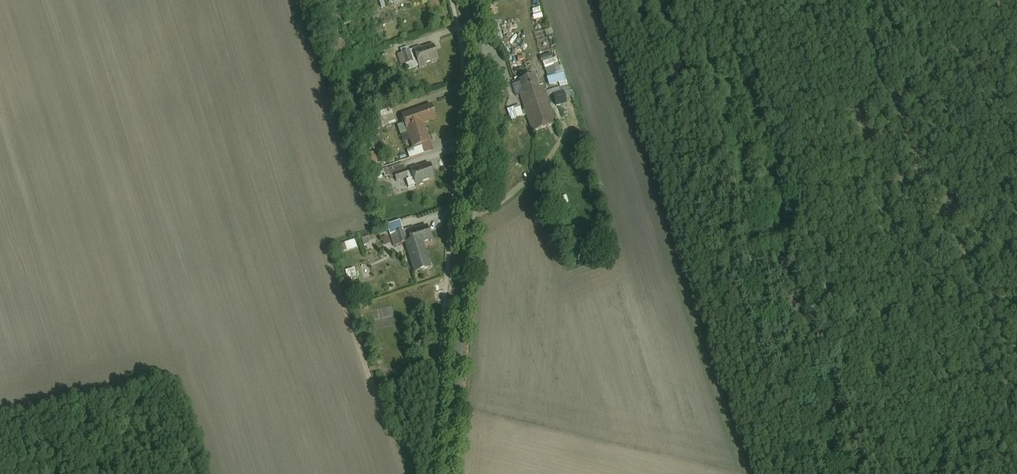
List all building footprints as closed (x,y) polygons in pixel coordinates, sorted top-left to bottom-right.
[(553,28),(536,32),(538,39),(555,34),(553,28)] [(434,43),(415,50),(420,65),(439,59),(434,43)] [(397,67),(403,65),(399,54),(398,49),(392,51),(397,67)] [(411,50),(399,54),(403,65),(415,61),(411,50)] [(558,57),(544,62),(550,78),(558,75),(563,73),(558,57)] [(564,90),(570,88),(564,73),(563,73),(558,75),(561,84),(564,90)] [(520,79),(525,93),(541,88),(536,74),(520,79)] [(561,84),(548,88),(550,95),(564,90),(561,84)] [(525,93),(521,95),(533,130),(557,122),(545,86),(541,88),(525,93)] [(570,95),(555,100),(557,108),(572,103),(570,95)] [(432,104),(402,114),(404,122),(408,133),(414,148),(432,142),(425,123),(437,119),(432,104)] [(404,122),(398,124),(402,135),(408,133),(404,122)] [(409,150),(411,157),(434,149),(432,142),(414,148),(409,150)] [(404,161),(384,168),(387,176),(395,173),(407,169),(404,161)] [(430,163),(411,170),(417,185),(436,178),(430,163)] [(407,169),(395,173),(398,181),(410,177),(407,169)] [(388,225),(392,234),(404,230),(401,221),(388,225)] [(429,226),(405,234),(407,241),(417,271),(432,266),(423,242),(433,239),(429,226)] [(404,230),(392,234),(395,245),(407,241),(405,234),(404,230)] [(346,269),(349,279),(358,277),(355,267),(346,269)]
